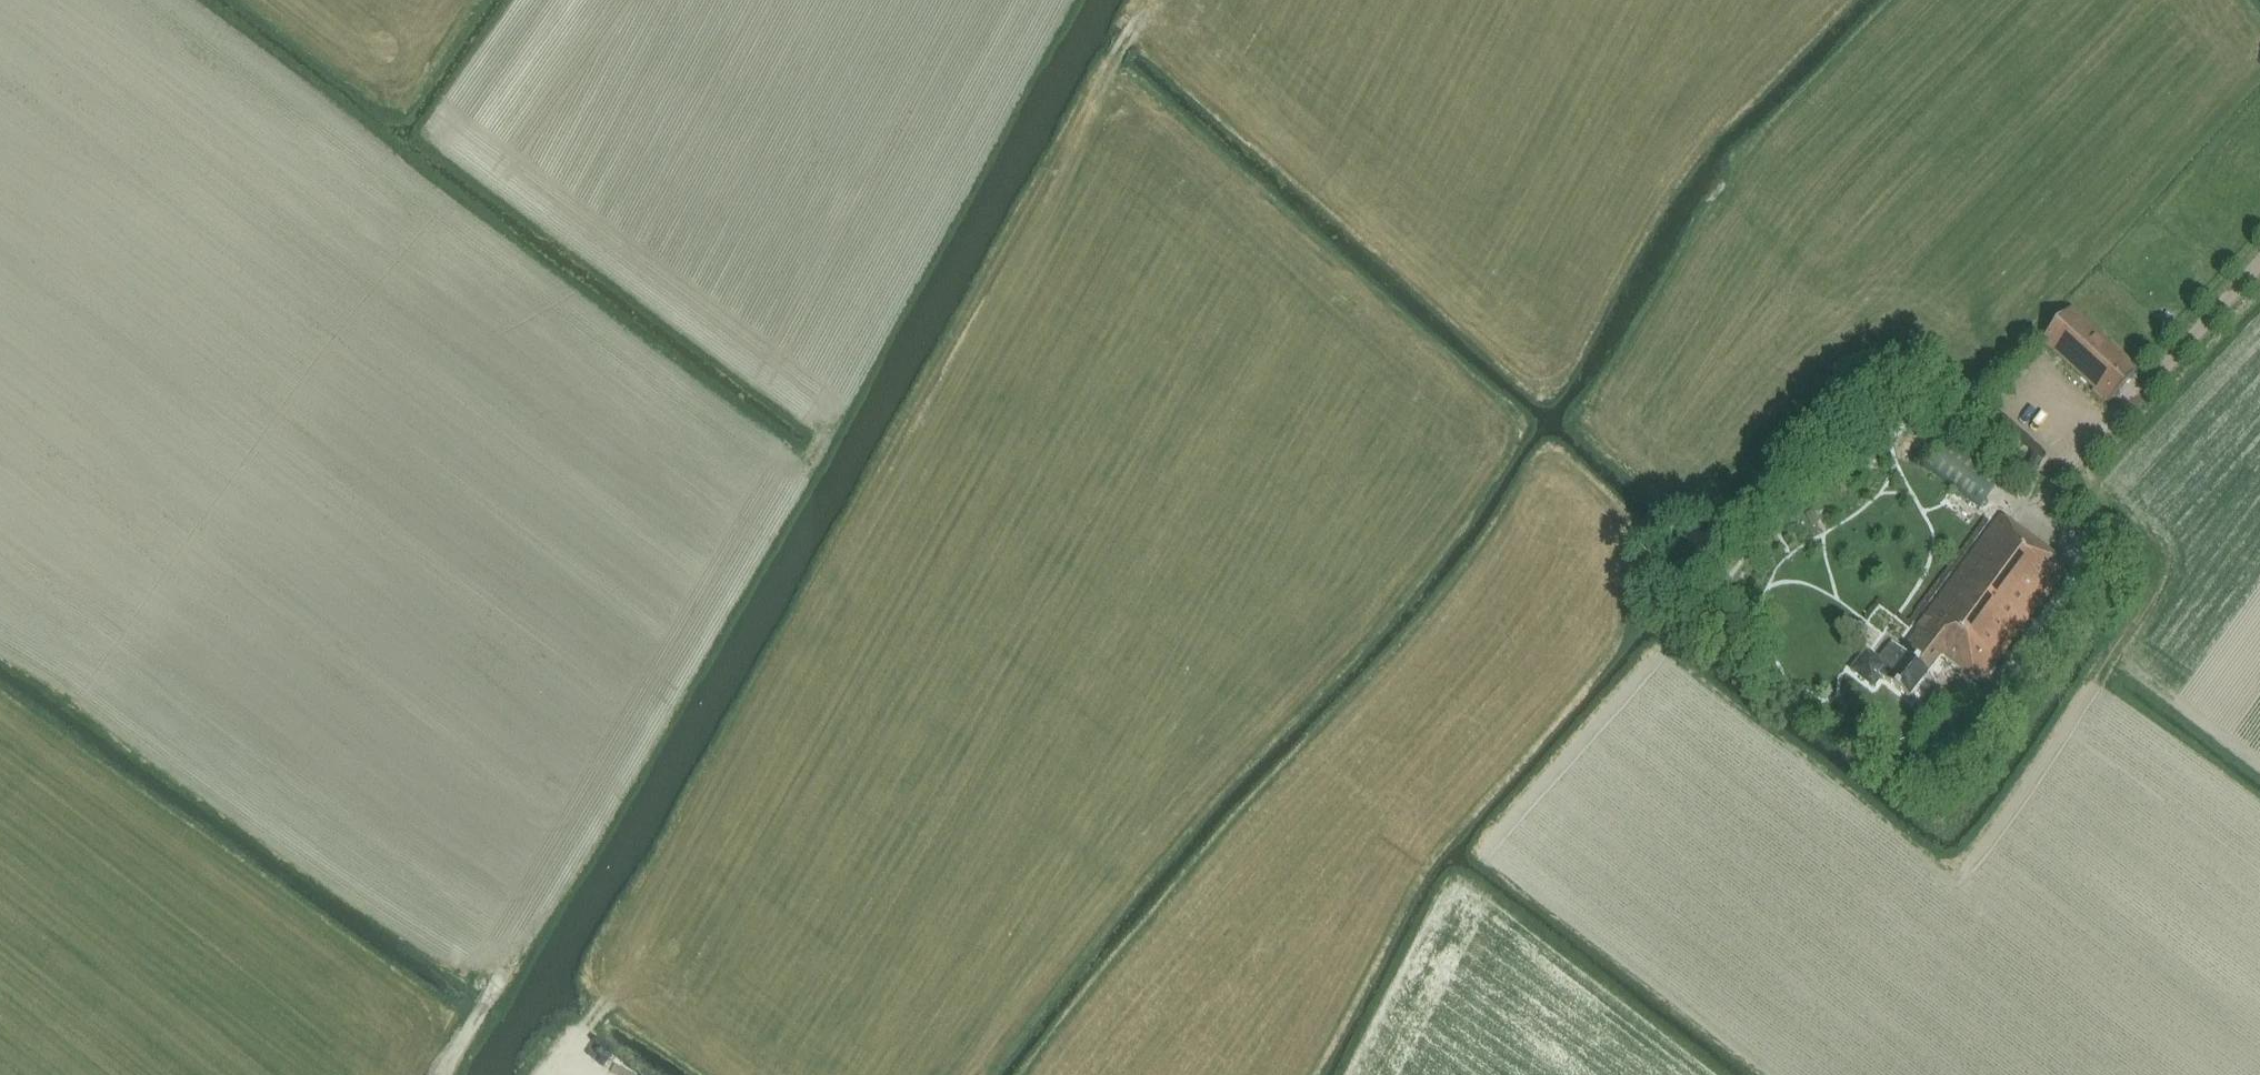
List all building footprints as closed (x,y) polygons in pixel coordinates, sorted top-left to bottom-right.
[(2138,368),(2070,307),(2039,341),(2106,403),(2138,368)] [(1999,478),(1942,435),(1921,464),(1978,506),(1999,478)] [(1828,518),(1822,508),(1808,515),(1814,526),(1828,518)] [(1979,684),(2066,566),(2001,518),(1889,667),(1867,650),(1851,670),(1874,688),(1882,678),(1909,698),(1943,656),(1979,684)]
